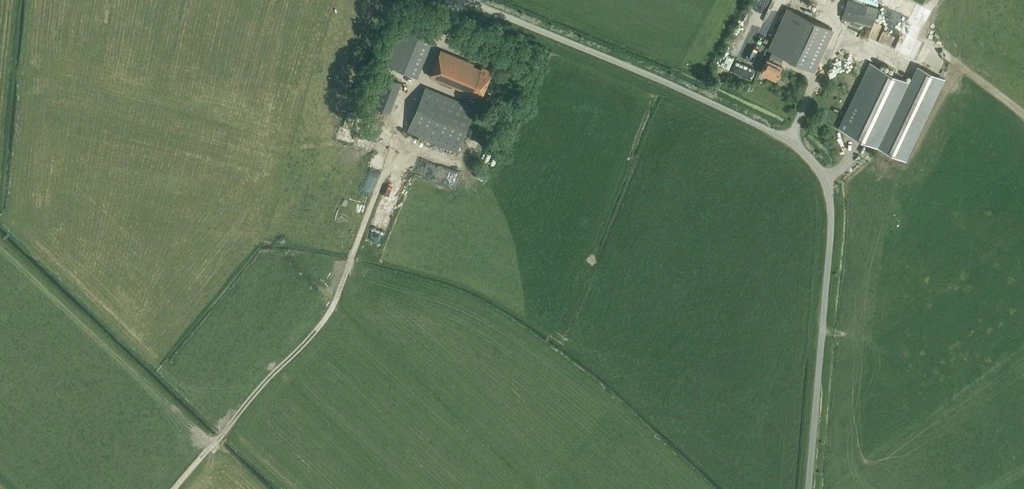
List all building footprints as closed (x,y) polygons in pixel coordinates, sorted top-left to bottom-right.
[(842,17),(871,26),(877,7),(876,7),(854,0),(847,0),(842,17)] [(767,57),(761,71),(775,77),(782,64),(780,63),(784,55),(788,57),(788,56),(792,58),(792,59),(813,69),(832,28),(787,7),(768,48),(772,50),(769,58),(767,57)] [(405,13),(386,59),(384,63),(417,76),(437,26),(427,22),(405,13)] [(481,97),(492,70),(481,66),(481,68),(473,64),(474,63),(440,49),(429,76),(481,97)] [(914,60),(914,51),(901,51),(901,60),(914,60)] [(870,62),(840,127),(906,158),(944,78),(920,67),(913,82),(870,62)] [(377,113),(384,116),(387,110),(389,111),(401,82),(383,74),(371,104),(380,108),(377,113)] [(474,106),(425,86),(407,130),(457,151),(474,106)] [(383,133),(385,127),(377,122),(374,129),(383,133)] [(373,184),(378,176),(373,172),(368,180),(373,184)]
